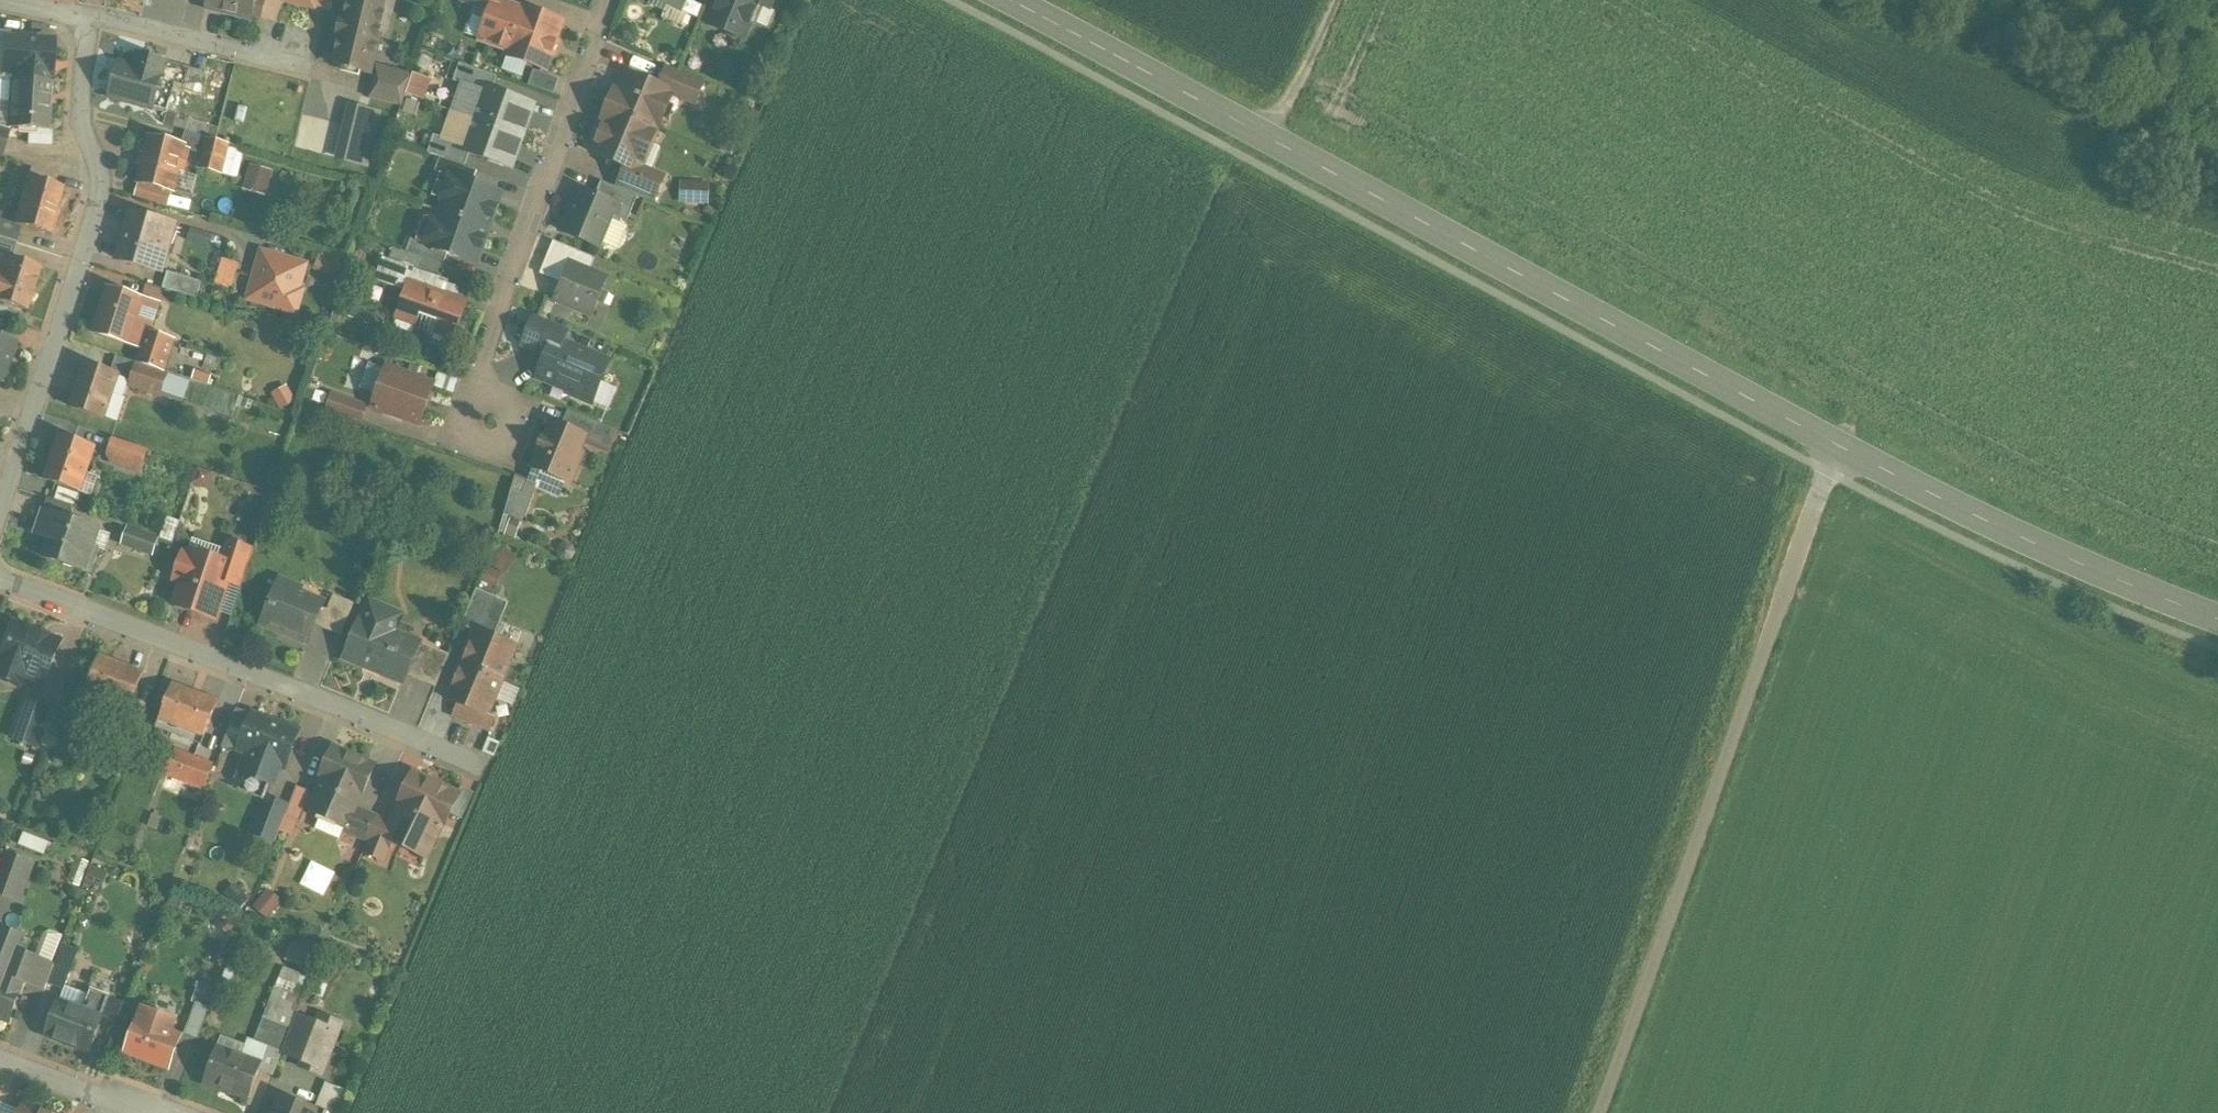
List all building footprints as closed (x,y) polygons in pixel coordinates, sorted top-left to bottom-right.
[(206,9),(252,20),(257,0),(208,0),(206,9)] [(313,5),(327,9),(329,0),(315,0),(313,5)] [(343,0),(348,8),(345,18),(343,17),(338,39),(340,40),(334,65),(370,73),(381,29),(387,31),(394,4),(384,1),(385,0),(344,0),(343,0)] [(462,0),(491,11),(495,1),(499,2),(500,0),(463,0),(462,0)] [(651,4),(665,10),(667,5),(680,11),(684,0),(653,0),(651,4)] [(710,25),(743,39),(750,21),(754,23),(761,6),(764,0),(721,0),(710,25)] [(761,6),(769,9),(773,0),(764,0),(761,6)] [(499,2),(495,1),(491,11),(481,40),(510,50),(508,56),(546,69),(562,22),(524,9),(524,11),(499,2)] [(35,41),(31,37),(22,36),(17,40),(6,39),(3,70),(15,71),(14,80),(48,82),(49,73),(50,73),(52,47),(48,42),(35,41)] [(135,67),(119,63),(110,97),(153,109),(153,108),(166,112),(174,85),(173,84),(178,67),(138,55),(135,67)] [(497,77),(460,64),(453,82),(481,91),(482,87),(492,90),(497,77)] [(191,70),(178,67),(173,84),(174,85),(186,88),(191,70)] [(704,82),(668,67),(659,87),(666,90),(659,109),(666,112),(673,95),(695,104),(704,82)] [(412,77),(377,68),(370,98),(390,103),(402,106),(412,77)] [(659,87),(626,73),(616,97),(613,96),(608,107),(659,129),(666,112),(659,109),(666,90),(659,87)] [(14,80),(12,80),(9,128),(30,129),(49,131),(49,130),(50,108),(48,107),(50,82),(14,80)] [(492,90),(482,87),(481,91),(479,94),(471,118),(522,136),(533,105),(492,90)] [(370,98),(363,97),(359,113),(386,119),(390,103),(370,98)] [(306,98),(300,124),(270,117),(265,138),(294,145),(294,146),(309,150),(309,151),(314,152),(315,150),(336,156),(341,135),(337,134),(341,120),(347,121),(350,108),(306,98)] [(659,129),(608,107),(605,115),(608,117),(593,153),(626,167),(633,170),(645,142),(651,145),(657,129),(659,129)] [(522,136),(471,118),(461,145),(460,149),(470,153),(511,168),(522,136)] [(0,129),(0,155),(2,156),(9,132),(0,129)] [(49,131),(30,129),(29,144),(51,146),(52,130),(49,130),(49,131)] [(461,145),(434,136),(428,153),(440,157),(465,166),(470,153),(460,149),(461,145)] [(185,146),(150,137),(138,182),(174,191),(185,146)] [(241,147),(208,139),(208,138),(207,138),(200,169),(233,177),(241,147)] [(664,177),(641,168),(651,145),(645,142),(633,170),(626,167),(617,188),(638,197),(654,203),(664,177)] [(465,166),(440,157),(435,171),(449,177),(450,175),(473,183),(477,171),(465,166)] [(251,165),(246,189),(269,194),(274,169),(251,165)] [(455,177),(450,175),(449,177),(441,201),(445,203),(442,212),(488,228),(491,219),(493,219),(502,194),(473,183),(455,177)] [(62,187),(28,178),(15,224),(15,225),(21,226),(52,234),(56,217),(54,216),(62,187)] [(617,188),(601,181),(595,197),(617,206),(613,216),(627,222),(638,197),(617,188)] [(595,197),(580,190),(563,232),(600,247),(613,216),(617,206),(595,197)] [(488,228),(442,212),(438,221),(434,220),(425,244),(425,245),(448,254),(477,264),(486,238),(485,238),(488,228)] [(0,213),(0,237),(16,242),(21,226),(15,225),(15,224),(0,219),(2,213),(0,213)] [(166,223),(130,213),(117,259),(153,270),(166,223)] [(228,226),(191,215),(183,245),(220,256),(228,226)] [(0,237),(0,257),(6,257),(11,259),(16,242),(0,237)] [(448,254),(425,245),(425,244),(411,239),(406,253),(421,258),(443,266),(448,254)] [(578,253),(554,242),(541,274),(562,283),(570,264),(573,265),(578,253)] [(406,253),(394,248),(383,278),(411,288),(411,287),(406,285),(411,269),(417,271),(421,258),(406,253)] [(306,265),(267,254),(267,255),(266,255),(266,253),(265,253),(258,275),(255,274),(248,299),(296,313),(301,296),(300,290),(294,288),(297,280),(301,281),(306,265)] [(592,259),(578,253),(573,265),(588,271),(592,259)] [(6,257),(0,275),(0,302),(26,310),(39,268),(11,259),(6,257)] [(233,291),(241,265),(223,259),(214,285),(233,291)] [(573,265),(570,264),(562,283),(555,300),(591,315),(606,279),(588,271),(573,265)] [(417,271),(411,269),(406,285),(411,287),(443,299),(449,283),(417,271)] [(202,282),(168,271),(163,288),(197,298),(202,282)] [(443,299),(411,287),(411,288),(401,315),(418,321),(415,329),(433,336),(436,327),(452,333),(462,306),(443,299)] [(142,300),(108,290),(95,332),(129,342),(143,346),(148,333),(149,333),(151,328),(135,323),(142,300)] [(568,329),(535,315),(523,346),(551,358),(558,342),(562,343),(568,329)] [(149,333),(148,333),(143,346),(138,362),(163,370),(173,341),(149,333)] [(2,384),(16,341),(0,336),(0,383),(2,384)] [(562,343),(558,342),(551,358),(543,378),(570,390),(569,394),(587,402),(595,384),(599,386),(608,363),(562,343)] [(138,363),(116,356),(111,373),(118,375),(114,386),(125,390),(130,388),(131,386),(137,365),(138,363)] [(111,373),(84,364),(70,406),(104,417),(114,386),(118,375),(111,373)] [(167,374),(137,365),(131,386),(160,395),(167,374)] [(413,379),(385,369),(372,407),(372,408),(420,424),(435,384),(414,376),(413,379)] [(189,382),(167,374),(160,395),(184,404),(189,382)] [(367,407),(332,395),(327,411),(361,423),(367,407)] [(596,422),(568,411),(562,427),(585,437),(590,438),(596,422)] [(617,431),(596,422),(590,438),(589,440),(609,448),(617,431)] [(562,427),(553,423),(547,437),(545,436),(538,453),(540,453),(534,468),(571,483),(578,465),(574,463),(585,437),(562,427)] [(94,447),(61,436),(46,480),(79,491),(94,447)] [(109,436),(101,460),(139,473),(147,450),(109,436)] [(73,506),(48,498),(44,511),(69,519),(73,506)] [(69,519),(44,511),(36,535),(49,540),(43,557),(90,572),(98,549),(86,545),(92,527),(69,519)] [(169,543),(136,531),(131,545),(164,557),(169,543)] [(254,550),(229,542),(221,567),(228,569),(224,581),(241,587),(254,550)] [(198,557),(184,552),(175,581),(181,583),(174,604),(187,608),(186,609),(202,615),(203,612),(213,615),(213,617),(215,618),(222,597),(219,596),(224,581),(228,569),(221,567),(197,559),(198,557)] [(301,589),(280,581),(262,624),(307,642),(322,607),(298,597),(301,589)] [(498,598),(477,589),(462,625),(476,632),(477,630),(483,633),(498,598)] [(334,595),(321,628),(341,636),(354,604),(334,595)] [(402,615),(370,602),(363,619),(363,618),(346,658),(366,667),(366,665),(403,680),(419,642),(395,632),(402,615)] [(11,623),(0,651),(0,671),(21,679),(26,666),(48,675),(61,642),(11,623)] [(483,633),(477,630),(476,632),(462,665),(501,681),(515,647),(483,633)] [(449,655),(426,645),(412,678),(436,687),(449,655)] [(86,691),(80,689),(70,716),(93,725),(103,699),(129,709),(143,673),(99,657),(86,691)] [(501,681),(462,665),(448,699),(458,704),(487,716),(488,714),(501,681)] [(496,700),(513,707),(520,691),(504,683),(496,700)] [(218,702),(173,685),(159,719),(175,725),(171,734),(201,746),(218,702)] [(55,712),(26,701),(12,738),(41,749),(55,712)] [(487,716),(458,704),(453,716),(490,731),(495,718),(488,714),(487,716)] [(298,732),(253,715),(240,749),(252,754),(245,773),(272,784),(280,765),(285,767),(298,732)] [(333,747),(319,779),(324,781),(310,811),(346,827),(354,807),(355,807),(360,797),(361,798),(376,766),(333,747)] [(200,760),(175,750),(166,775),(190,784),(200,760)] [(200,760),(190,784),(204,789),(213,765),(200,760)] [(392,822),(388,831),(395,835),(427,850),(424,856),(426,857),(441,826),(442,826),(458,794),(415,774),(392,822)] [(312,793),(297,786),(289,806),(285,815),(301,822),(312,793)] [(289,806),(268,798),(254,834),(275,843),(285,815),(289,806)] [(355,807),(354,807),(346,827),(344,832),(365,840),(375,815),(355,807)] [(377,816),(375,815),(365,840),(368,842),(364,853),(385,861),(395,835),(388,831),(392,822),(377,816)] [(3,854),(0,862),(0,863),(0,895),(19,901),(32,865),(3,854)] [(269,890),(255,907),(269,919),(283,902),(269,890)] [(0,943),(0,1018),(9,1022),(24,982),(32,985),(41,960),(18,951),(18,950),(0,943)] [(73,965),(57,959),(54,965),(48,984),(64,990),(73,965)] [(41,960),(32,985),(46,990),(48,984),(54,965),(41,960)] [(82,1011),(59,1002),(46,1036),(89,1052),(102,1018),(101,1018),(110,996),(90,989),(82,1011)] [(208,1007),(193,1002),(186,1020),(201,1026),(208,1007)] [(297,1015),(269,1004),(264,1017),(277,1023),(292,1028),(297,1016),(297,1015)] [(169,1019),(152,1012),(148,1023),(138,1020),(126,1053),(168,1069),(181,1036),(165,1030),(169,1019)] [(317,1024),(297,1016),(292,1028),(282,1053),(303,1061),(301,1066),(321,1074),(341,1024),(320,1016),(317,1024)] [(264,1017),(263,1017),(254,1042),(268,1047),(277,1023),(264,1017)] [(292,1028),(277,1023),(268,1047),(282,1053),(292,1028)] [(262,1064),(217,1047),(204,1084),(231,1094),(231,1092),(249,1099),(262,1064)] [(274,1112),(315,1112),(316,1111),(281,1097),(274,1112)]
